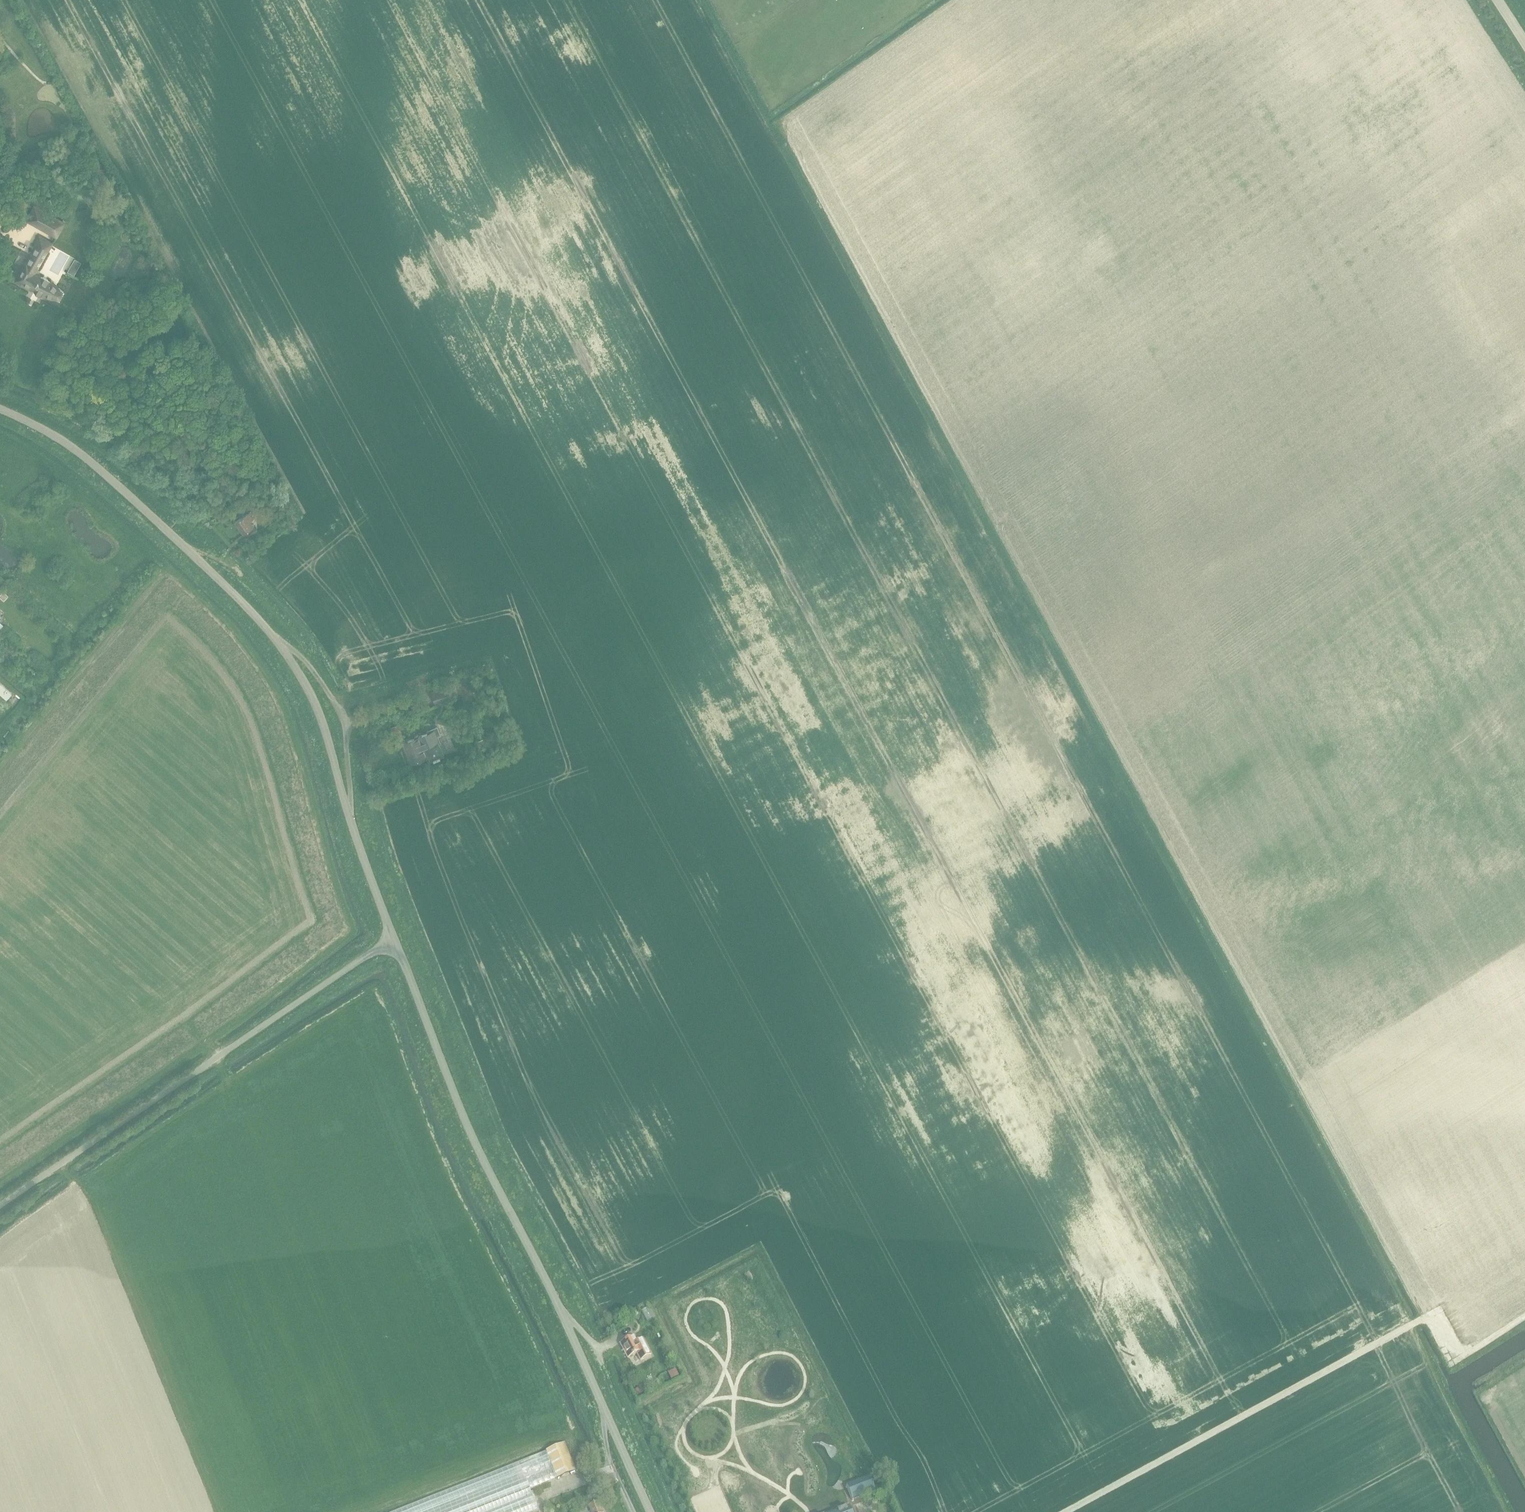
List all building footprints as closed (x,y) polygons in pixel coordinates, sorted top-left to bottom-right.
[(27,219),(55,234),(61,222),(34,207),(27,219)] [(53,298),(59,300),(64,292),(58,287),(49,282),(49,281),(35,273),(51,244),(39,237),(16,280),(42,294),(43,293),(53,298)] [(235,523),(242,535),(252,528),(248,523),(254,520),(249,513),(235,523)] [(404,742),(412,762),(427,756),(423,746),(431,743),(427,733),(404,742)] [(644,1339),(637,1342),(634,1337),(620,1344),(627,1358),(629,1357),(637,1353),(642,1361),(652,1356),(644,1339)] [(668,1371),(672,1380),(680,1376),(675,1368),(668,1371)] [(546,1451),(557,1479),(576,1471),(564,1443),(546,1451)] [(536,1511),(528,1489),(557,1479),(546,1451),(392,1511),(535,1511),(536,1511)] [(846,1487),(853,1502),(876,1492),(869,1477),(846,1487)] [(598,1502),(588,1506),(591,1511),(602,1511),(598,1502)]
